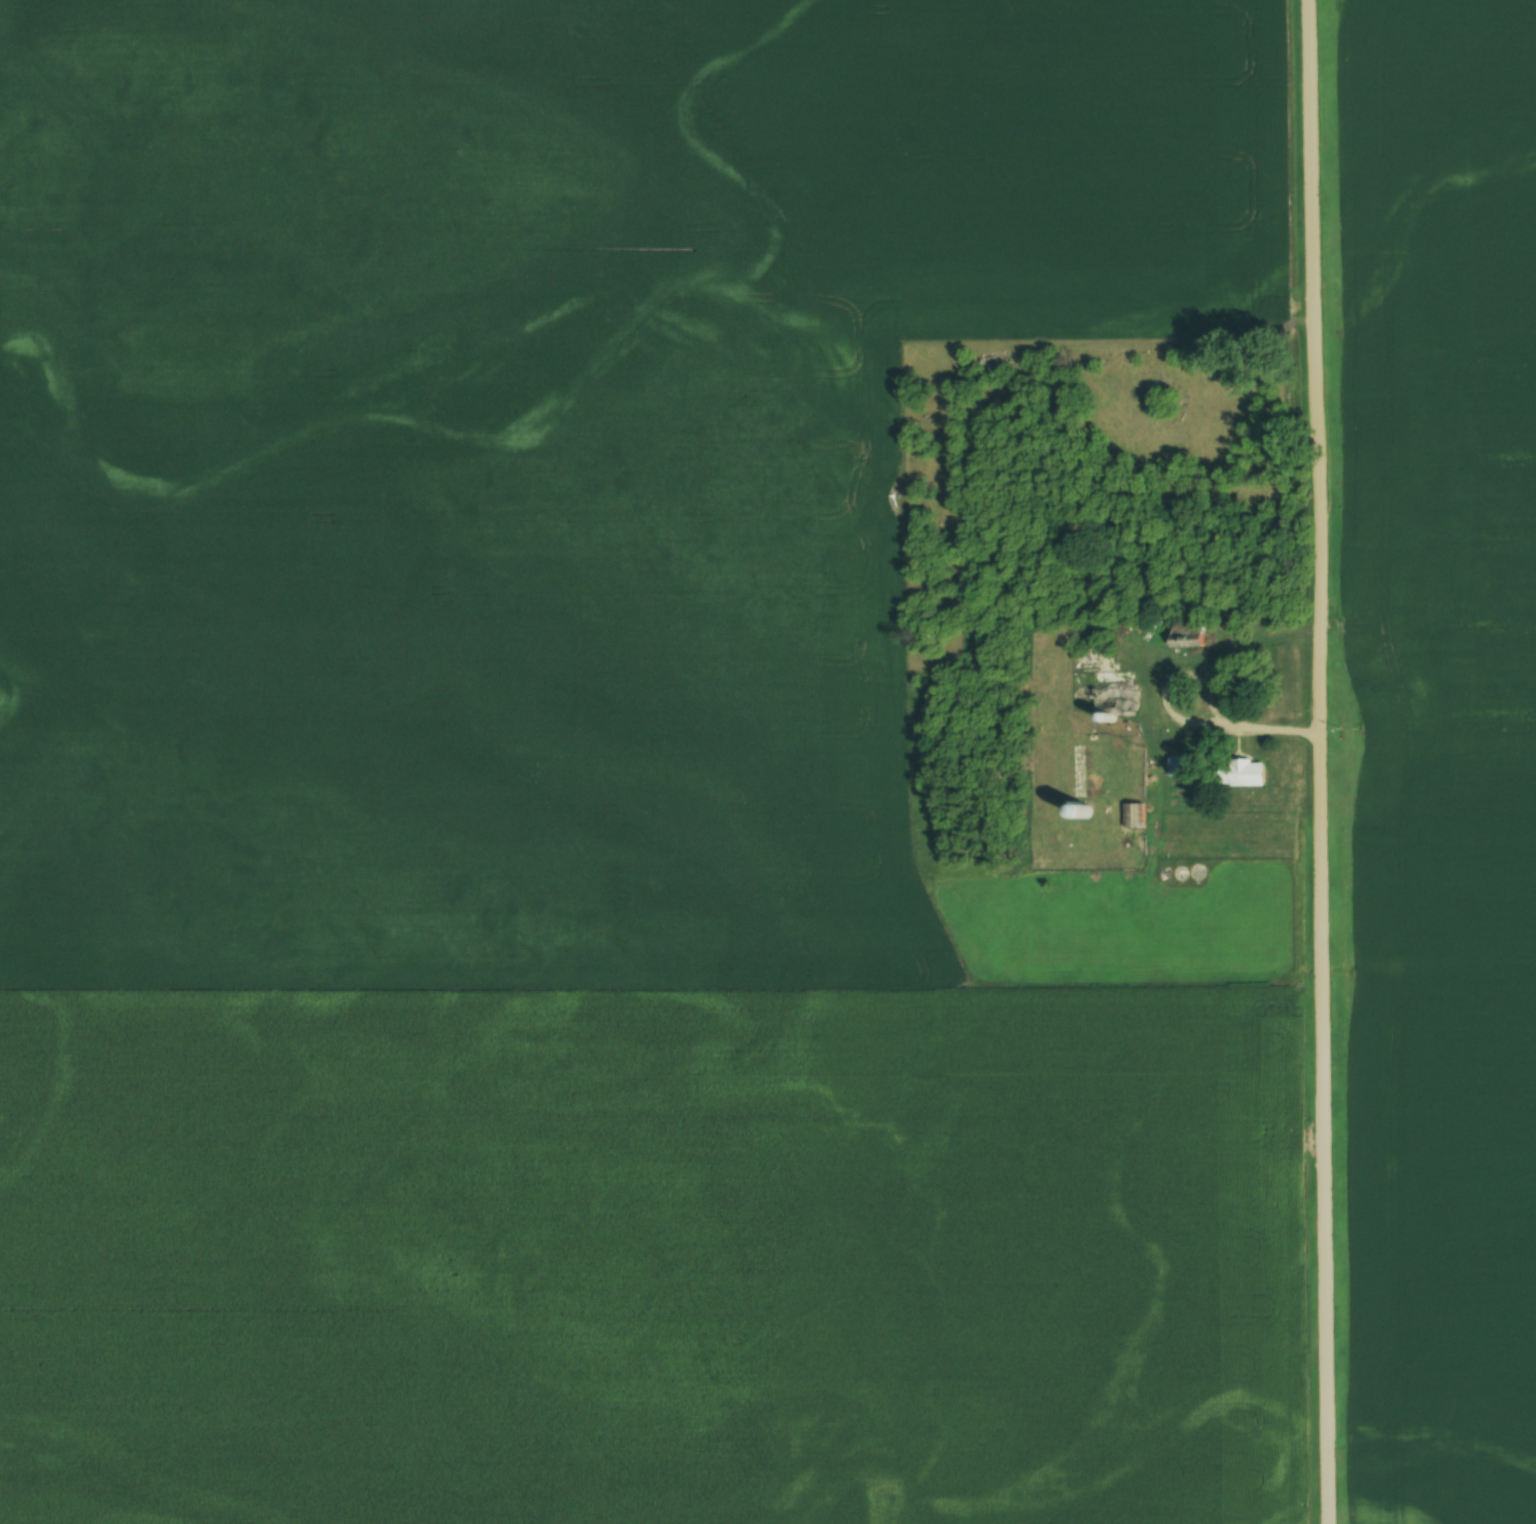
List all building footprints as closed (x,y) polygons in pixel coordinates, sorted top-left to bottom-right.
[(1173,776),(1200,776),(1200,757),(1173,757),(1173,776)] [(1271,787),(1271,761),(1235,761),(1235,767),(1226,767),(1225,787),(1271,787)] [(1126,829),(1146,829),(1146,804),(1126,804),(1126,829)]
